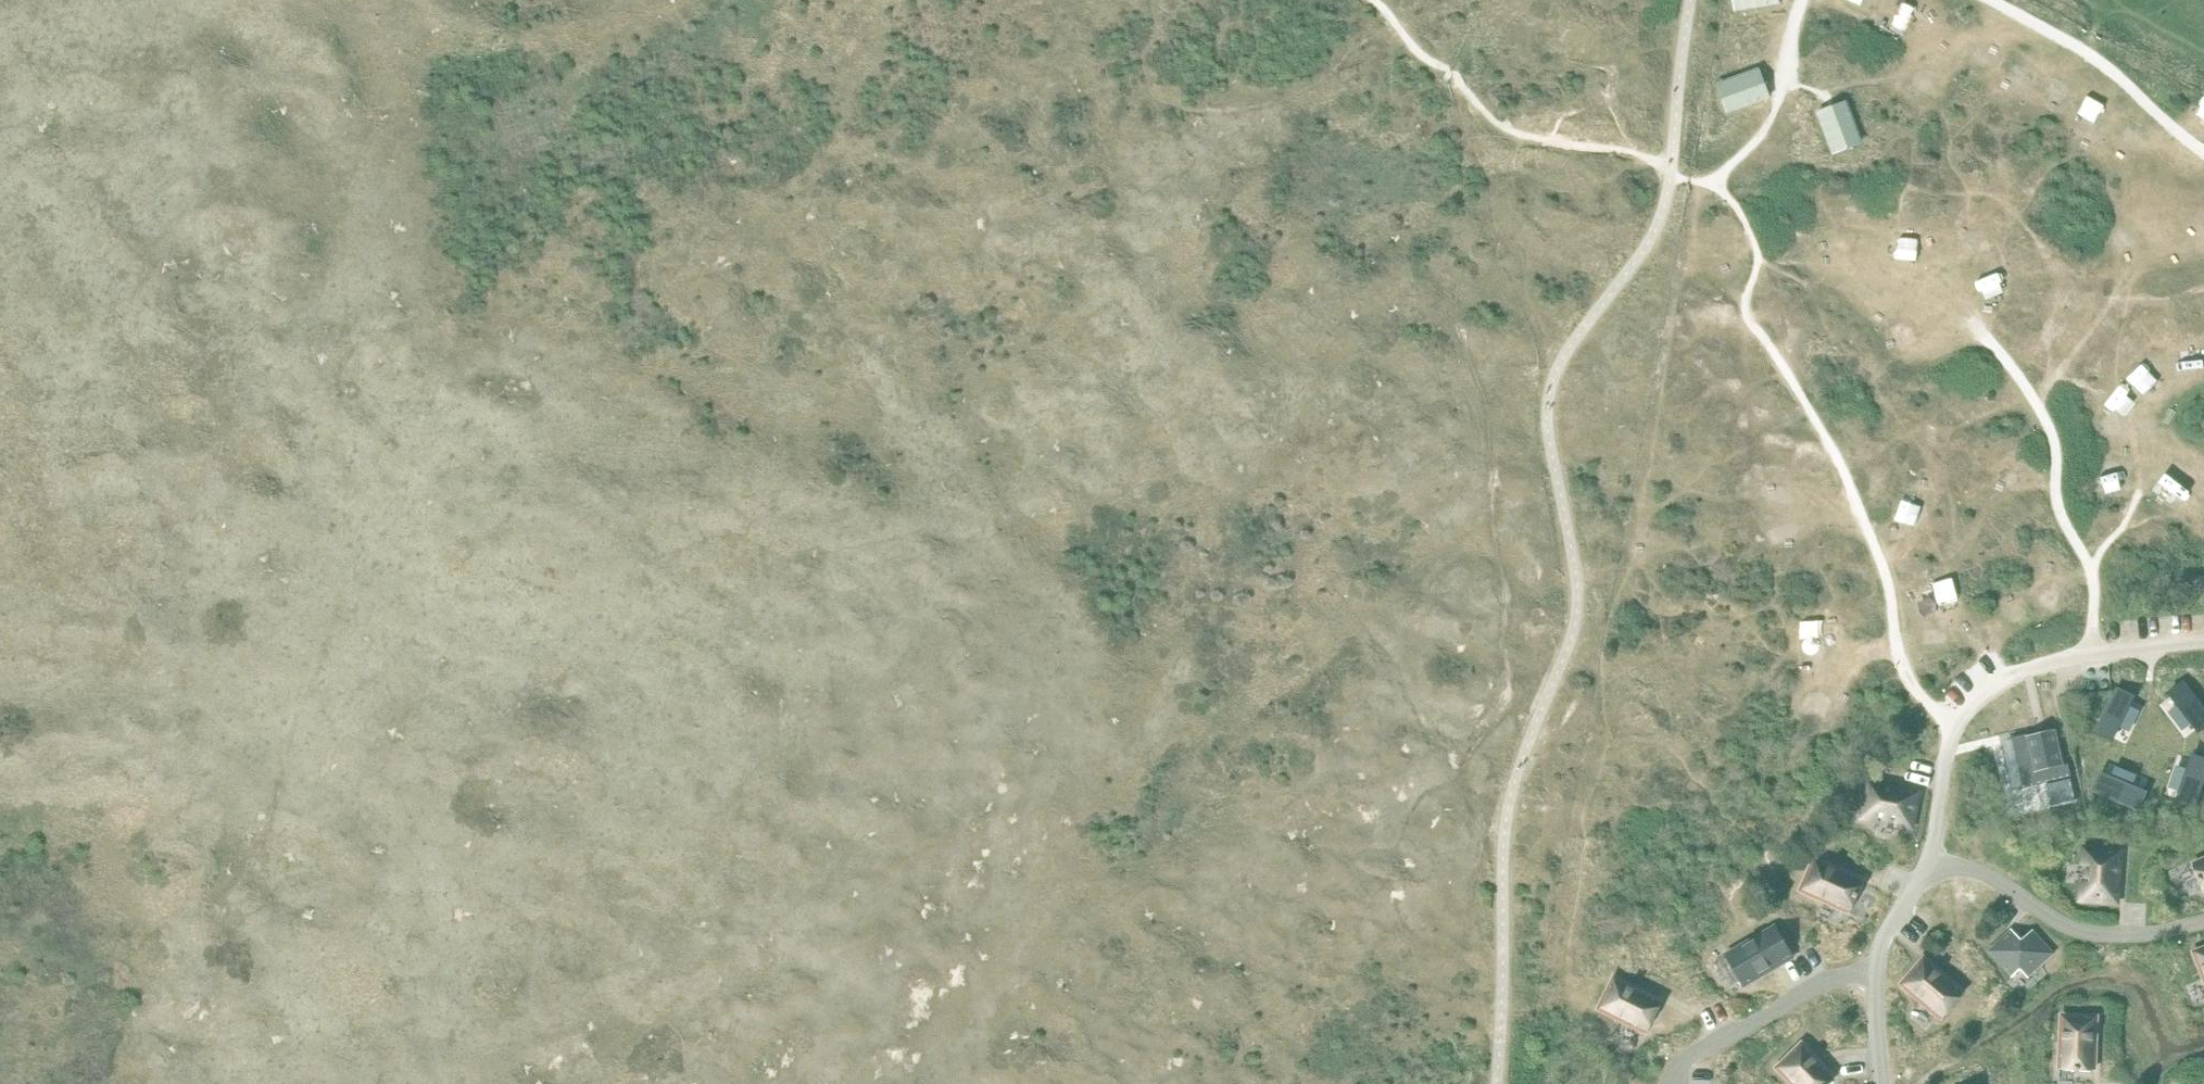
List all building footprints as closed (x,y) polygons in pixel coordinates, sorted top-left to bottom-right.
[(1779,0),(1733,0),(1735,14),(1780,7),(1779,0)] [(1771,101),(1760,70),(1717,85),(1729,117),(1771,101)] [(1848,104),(1816,116),(1832,158),(1864,146),(1848,104)] [(2166,690),(2193,729),(2203,721),(2203,709),(2182,678),(2166,690)] [(2114,699),(2091,745),(2110,755),(2133,709),(2114,699)] [(2026,735),(2011,738),(2021,780),(2022,783),(2023,789),(2070,777),(2068,765),(2063,766),(2055,730),(2026,737),(2026,735)] [(2187,754),(2171,802),(2193,809),(2203,775),(2203,759),(2187,754)] [(2143,791),(2101,776),(2093,796),(2135,812),(2143,791)] [(1896,824),(1911,827),(1918,792),(1869,782),(1862,817),(1877,820),(1877,817),(1897,821),(1896,824)] [(2082,884),(2081,899),(2116,902),(2120,852),(2085,850),(2084,858),(2083,865),(2086,865),(2085,884),(2082,884)] [(1859,884),(1861,880),(1813,859),(1799,891),(1847,912),(1848,909),(1851,910),(1862,885),(1859,884)] [(2193,864),(2195,867),(2192,868),(2197,879),(2199,883),(2203,894),(2203,859),(2193,864)] [(1728,955),(1745,985),(1792,958),(1774,928),(1728,955)] [(2020,970),(2027,978),(2054,954),(2032,930),(2021,940),(2011,930),(1988,951),(2012,977),(2020,970)] [(2193,952),(2203,979),(2203,948),(2193,952)] [(1923,958),(1901,985),(1941,1019),(1964,992),(1923,958)] [(1613,979),(1598,1011),(1645,1033),(1660,1002),(1613,979)] [(2091,1069),(2094,1069),(2097,1017),(2062,1016),(2059,1068),(2063,1068),(2063,1071),(2074,1071),(2079,1072),(2079,1071),(2091,1072),(2091,1069)] [(1834,1077),(1802,1044),(1776,1068),(1792,1083),(1830,1083),(1833,1081),(1831,1079),(1834,1077)]
